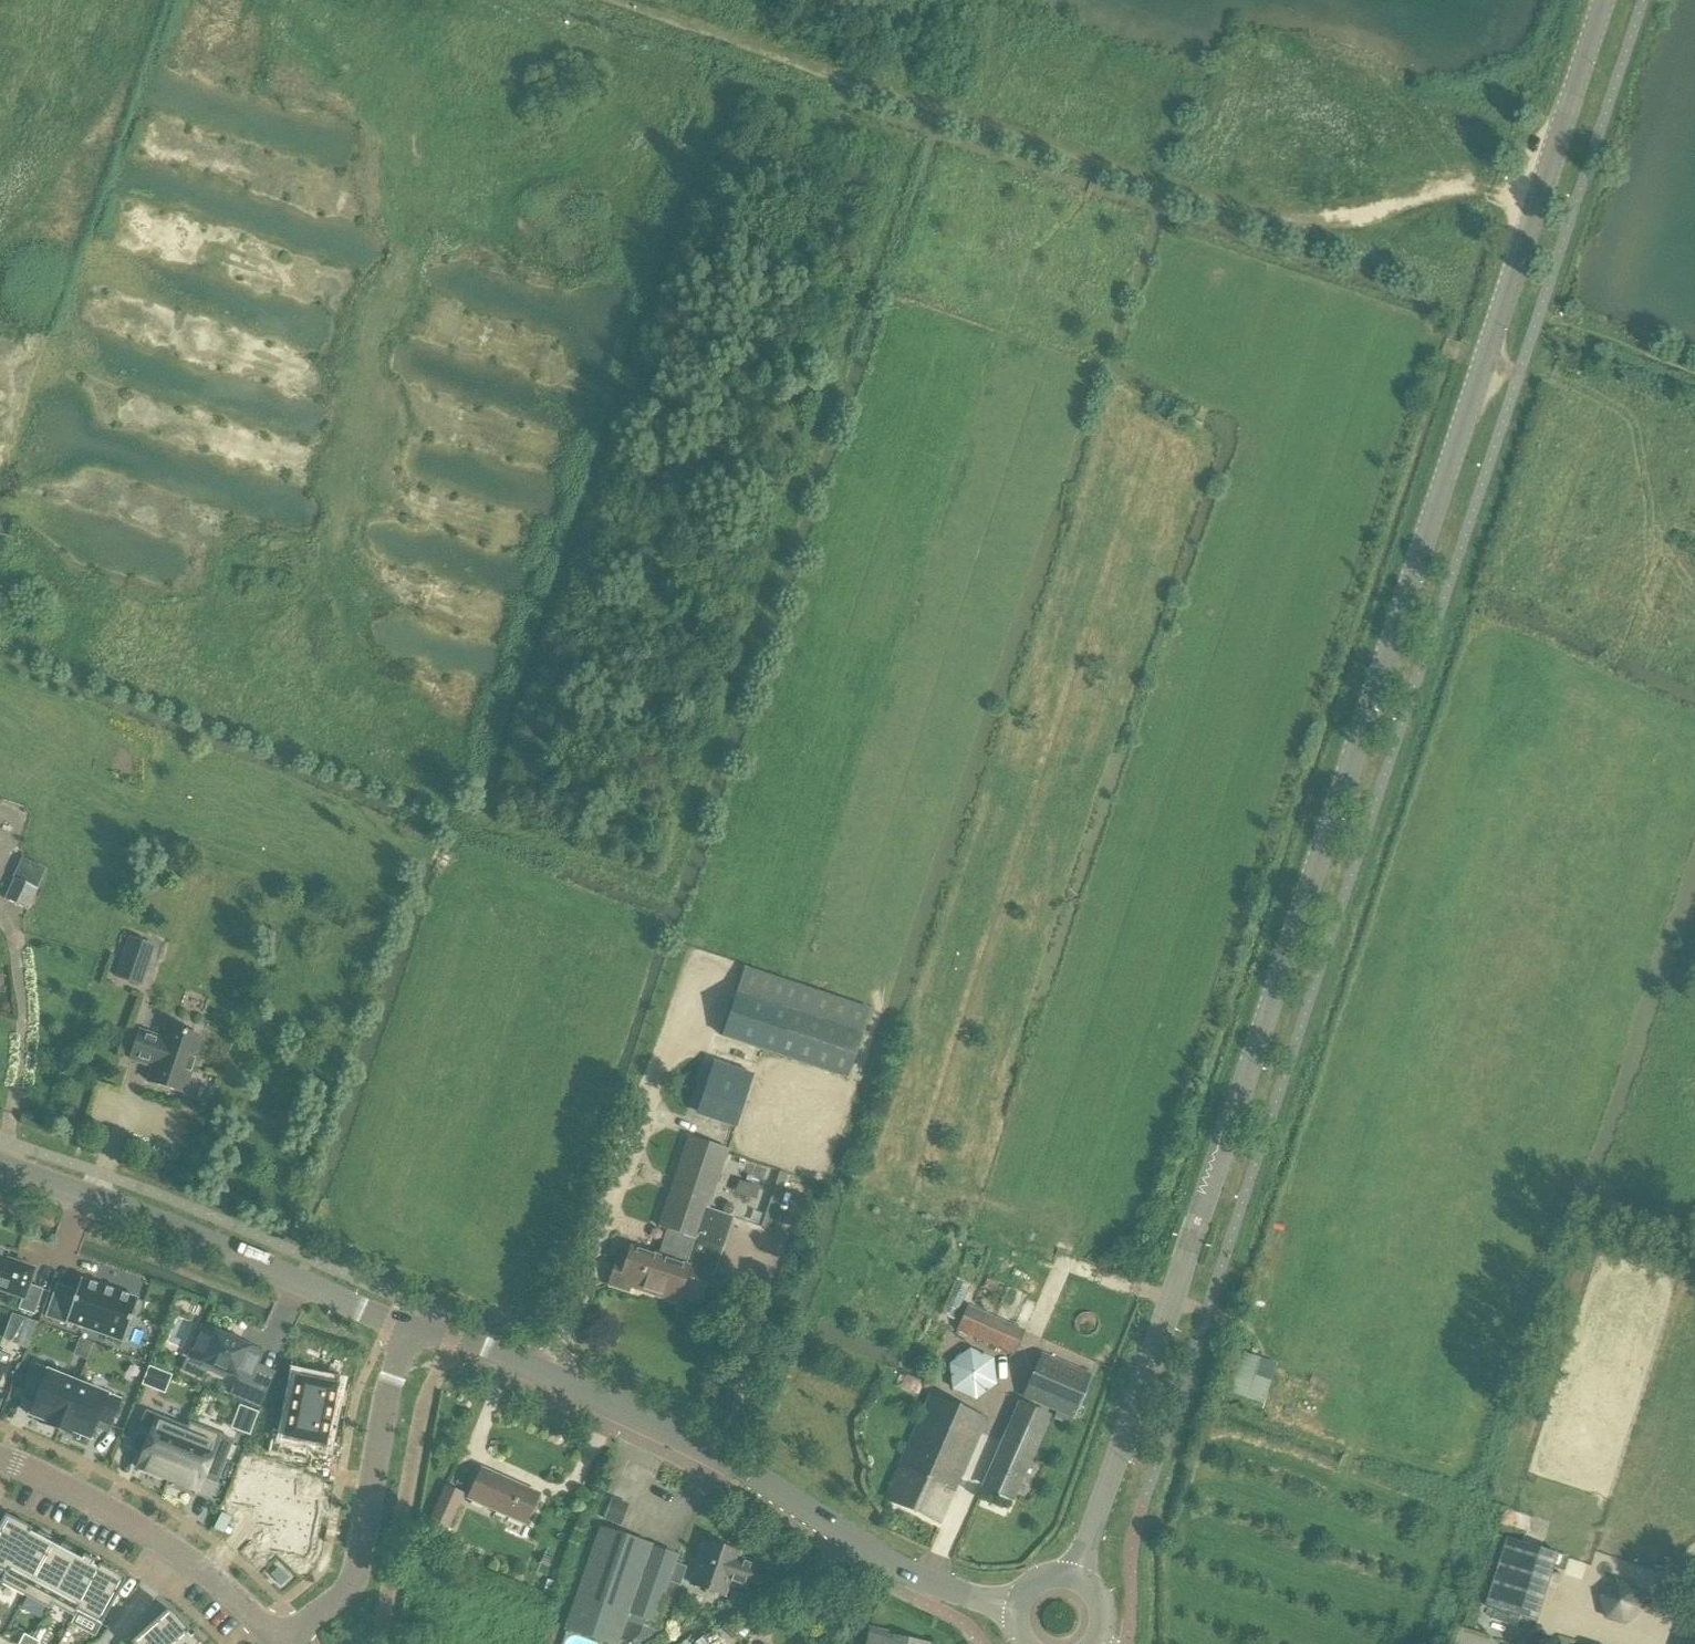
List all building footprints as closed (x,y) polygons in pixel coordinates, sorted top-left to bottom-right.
[(5,899),(26,909),(36,889),(14,879),(5,899)] [(116,977),(128,981),(137,984),(142,986),(155,947),(144,943),(141,942),(129,938),(116,977)] [(740,1043),(839,1076),(847,1079),(870,1010),(745,968),(722,1037),(740,1043)] [(153,1067),(150,1076),(148,1082),(183,1094),(201,1039),(167,1027),(163,1040),(140,1032),(130,1059),(153,1067)] [(714,1062),(709,1076),(697,1111),(699,1112),(700,1111),(710,1115),(736,1124),(752,1075),(714,1062)] [(663,1246),(659,1258),(688,1267),(685,1276),(710,1285),(725,1240),(721,1239),(724,1230),(728,1231),(733,1217),(708,1209),(727,1149),(689,1137),(676,1177),(681,1179),(676,1193),(671,1192),(659,1227),(666,1230),(665,1232),(666,1232),(663,1242),(662,1242),(661,1245),(663,1246)] [(779,1172),(761,1228),(769,1230),(787,1175),(779,1172)] [(688,1267),(659,1258),(631,1248),(626,1263),(617,1260),(609,1285),(628,1292),(629,1287),(676,1303),(685,1276),(688,1267)] [(22,1299),(18,1310),(34,1315),(43,1290),(28,1285),(34,1270),(4,1260),(6,1254),(0,1252),(0,1291),(22,1299)] [(57,1286),(46,1317),(66,1324),(67,1323),(123,1342),(128,1327),(133,1312),(137,1300),(114,1292),(114,1291),(113,1291),(113,1292),(105,1289),(105,1288),(104,1288),(80,1280),(76,1292),(57,1286)] [(967,1306),(957,1329),(1014,1354),(1024,1331),(967,1306)] [(22,1318),(13,1342),(27,1347),(37,1323),(22,1318)] [(197,1343),(192,1355),(207,1362),(203,1369),(209,1372),(225,1379),(227,1375),(238,1380),(230,1397),(231,1397),(260,1410),(276,1375),(260,1368),(255,1366),(258,1359),(261,1354),(252,1350),(238,1344),(238,1343),(227,1338),(226,1339),(205,1329),(205,1328),(204,1328),(197,1343)] [(9,1357),(0,1353),(0,1380),(9,1357)] [(1023,1397),(1074,1418),(1092,1375),(1042,1354),(1023,1397)] [(1235,1354),(1224,1394),(1263,1405),(1275,1365),(1235,1354)] [(35,1367),(25,1393),(38,1398),(30,1417),(37,1420),(40,1421),(39,1424),(40,1424),(58,1432),(78,1384),(48,1372),(35,1367)] [(337,1386),(318,1382),(319,1377),(303,1374),(302,1379),(296,1378),(285,1437),(272,1434),(268,1453),(306,1461),(309,1443),(324,1446),(332,1407),(337,1386)] [(78,1384),(58,1432),(71,1437),(78,1439),(79,1437),(89,1441),(97,1422),(110,1427),(120,1401),(107,1396),(78,1384)] [(986,1419),(969,1412),(931,1395),(906,1452),(886,1498),(940,1522),(960,1476),(961,1476),(986,1419)] [(1019,1406),(982,1490),(1014,1504),(1051,1420),(1019,1406)] [(146,1413),(133,1443),(146,1448),(138,1470),(167,1482),(188,1429),(187,1429),(158,1418),(146,1413)] [(188,1429),(167,1482),(197,1494),(206,1472),(218,1477),(233,1442),(220,1436),(189,1424),(187,1429),(188,1429)] [(237,1466),(257,1470),(260,1457),(243,1450),(237,1466)] [(468,1499),(521,1523),(525,1525),(539,1495),(521,1487),(521,1488),(514,1485),(514,1484),(481,1469),(468,1499)] [(293,1483),(241,1473),(236,1499),(260,1504),(258,1519),(279,1523),(275,1547),(306,1552),(314,1504),(290,1500),(293,1483)] [(463,1495),(446,1487),(445,1487),(430,1521),(448,1529),(463,1495)] [(612,1499),(604,1521),(621,1527),(629,1505),(612,1499)] [(0,1522),(0,1575),(4,1578),(29,1530),(3,1516),(0,1522)] [(600,1528),(565,1629),(608,1643),(629,1643),(639,1635),(644,1619),(654,1622),(677,1556),(650,1547),(651,1545),(600,1528)] [(29,1530),(4,1578),(28,1590),(53,1543),(29,1530)] [(1486,1606),(1537,1622),(1559,1554),(1507,1538),(1486,1606)] [(53,1543),(28,1590),(51,1603),(76,1555),(53,1543)] [(700,1556),(692,1581),(690,1585),(724,1596),(728,1584),(741,1588),(746,1585),(753,1564),(737,1558),(738,1554),(705,1543),(700,1556)] [(76,1555),(51,1603),(74,1615),(100,1568),(100,1566),(77,1554),(76,1555)] [(100,1568),(74,1615),(99,1628),(124,1581),(100,1568)] [(278,1568),(270,1575),(281,1586),(288,1579),(278,1568)] [(130,1643),(131,1643),(172,1643),(187,1631),(168,1610),(130,1643)] [(868,1643),(921,1643),(892,1638),(892,1634),(871,1629),(868,1643)] [(172,1643),(200,1643),(188,1630),(187,1631),(172,1643)] [(19,1643),(29,1643),(32,1639),(24,1635),(19,1643)]
